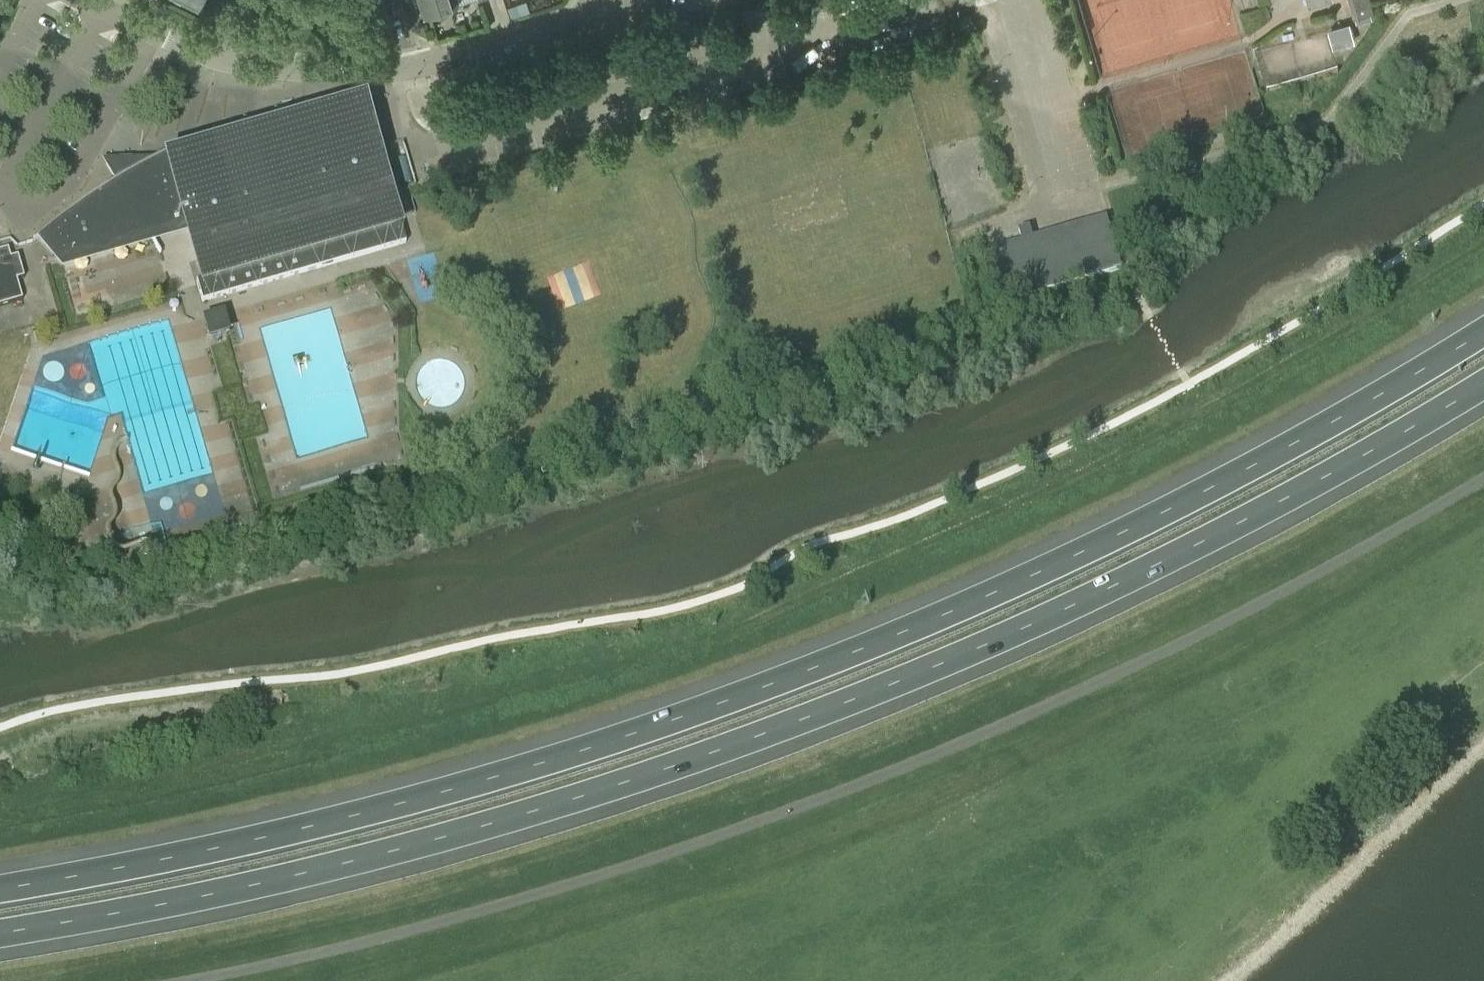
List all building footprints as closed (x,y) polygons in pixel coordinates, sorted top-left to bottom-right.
[(423,12),(422,12),(422,13),(458,1),(457,0),(456,1),(456,0),(419,0),(423,12)] [(1353,18),(1373,12),(1370,0),(1347,0),(1353,18)] [(741,8),(744,18),(767,11),(764,1),(741,8)] [(689,20),(667,26),(671,39),(693,33),(689,20)] [(1352,21),(1332,24),(1334,41),(1354,38),(1352,21)] [(42,234),(64,261),(188,225),(204,279),(196,281),(202,302),(405,243),(399,223),(391,225),(365,133),(373,131),(364,99),(371,98),(371,97),(358,98),(345,100),(331,102),(318,104),(305,107),(292,110),(278,113),(265,116),(253,120),(240,124),(227,128),(214,133),(202,138),(189,143),(177,148),(165,154),(153,160),(146,164),(108,164),(107,163),(105,164),(116,180),(103,188),(92,195),(82,202),(72,210),(61,217),(52,225),(42,233),(32,241),(33,242),(42,234)] [(1121,268),(1106,216),(1032,239),(1029,227),(1018,231),(1021,242),(990,251),(1005,303),(1121,268)] [(22,300),(16,281),(23,278),(17,256),(9,259),(0,262),(0,306),(22,300)] [(224,332),(223,329),(220,319),(207,323),(213,344),(226,340),(224,332)]
